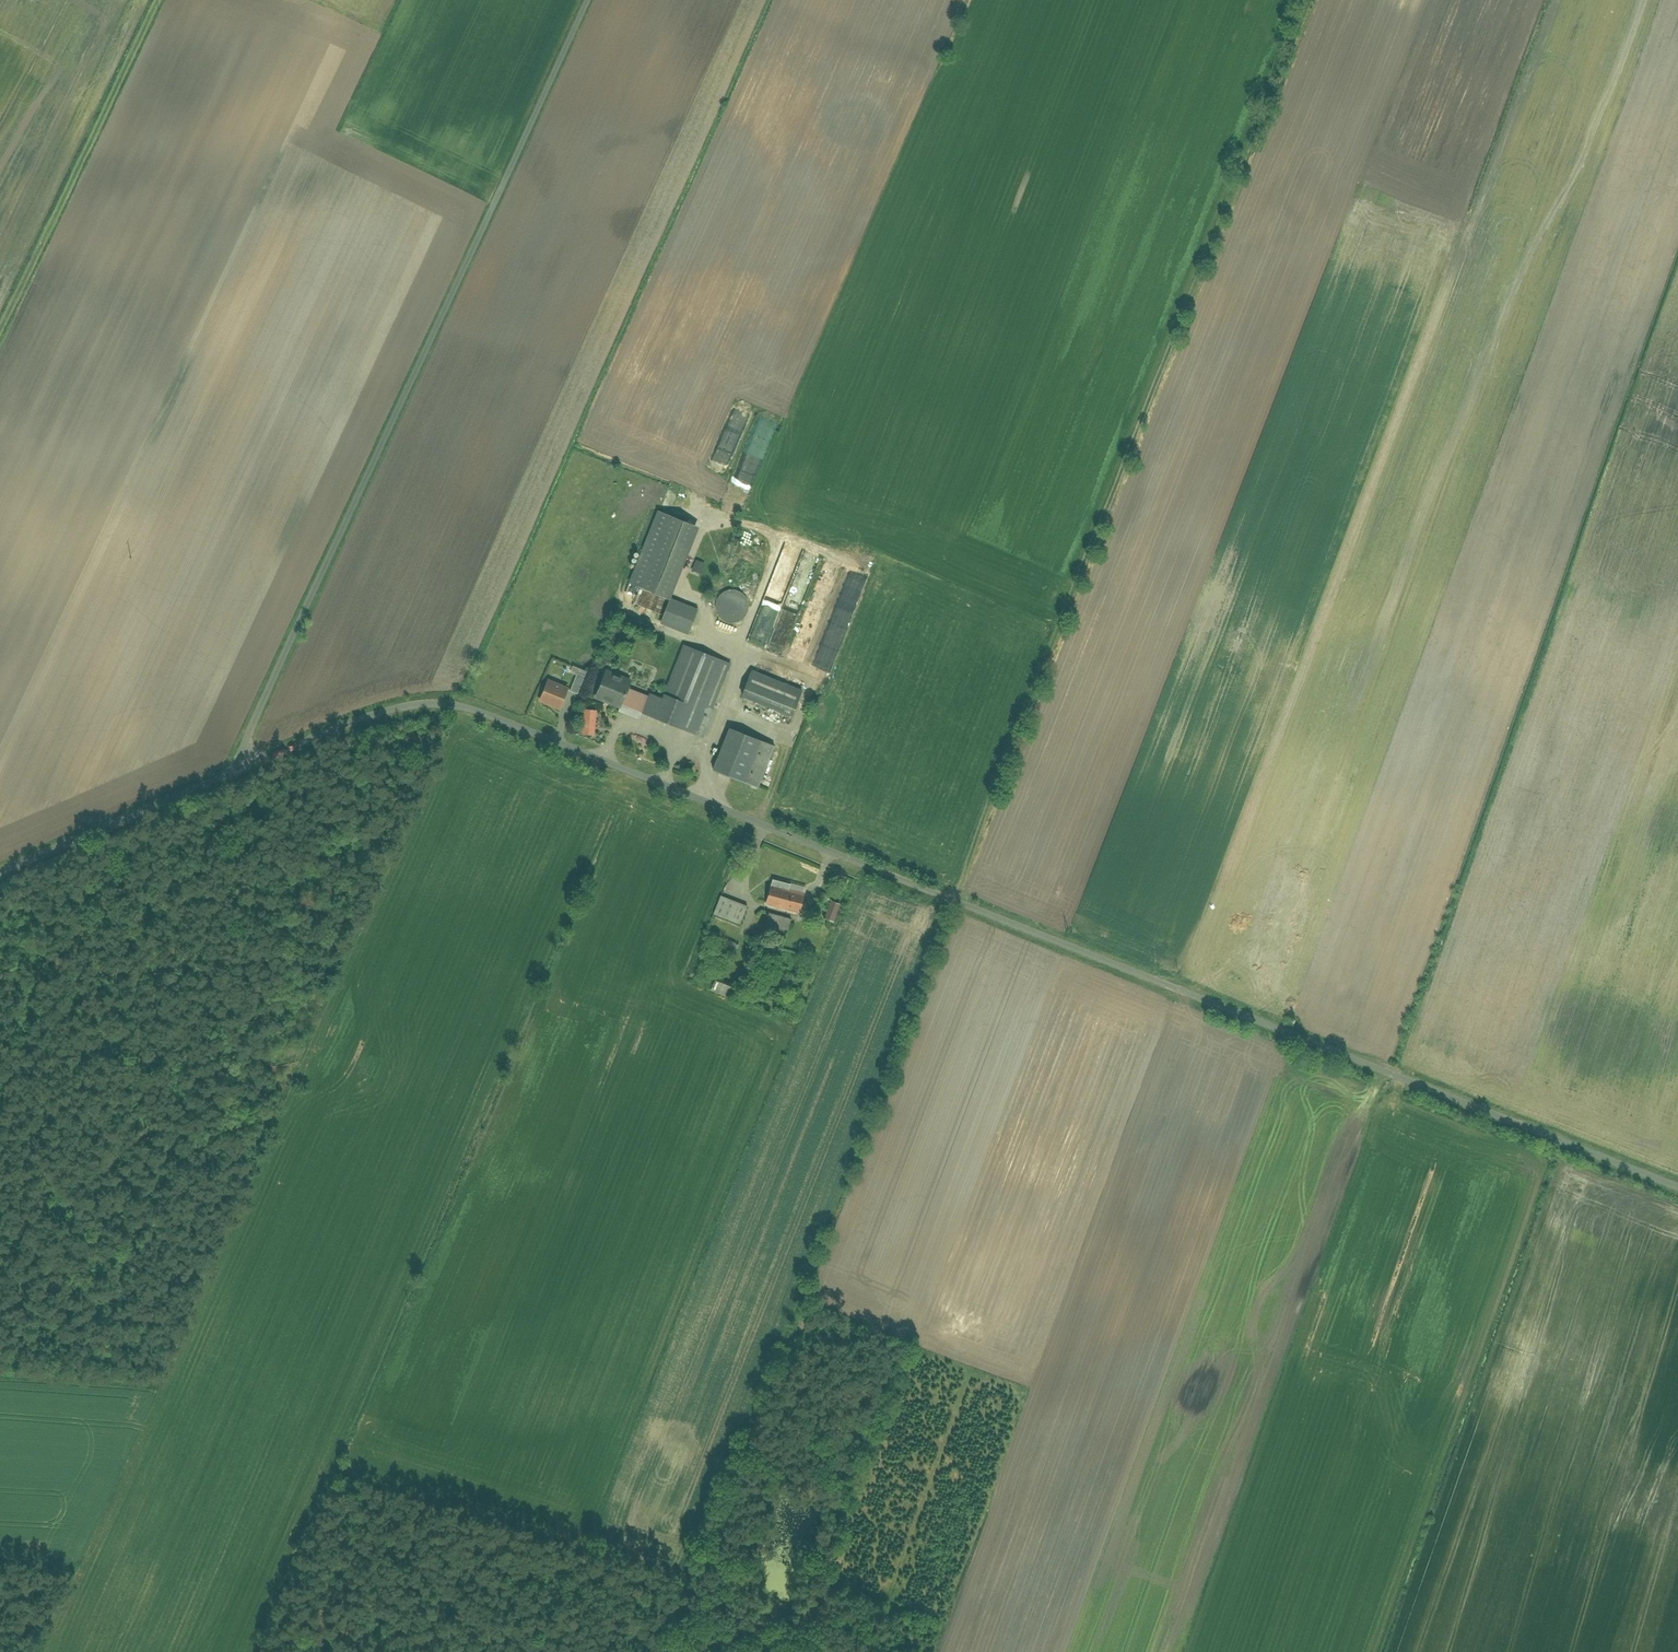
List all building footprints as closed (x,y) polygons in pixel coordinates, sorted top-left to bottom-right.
[(658,512),(632,582),(675,598),(701,528),(658,512)] [(717,604),(718,615),(725,622),(736,624),(743,621),(749,613),(750,604),(743,594),(737,591),(726,592),(721,596),(717,604)] [(674,600),(663,624),(688,636),(700,612),(674,600)] [(684,645),(662,701),(630,689),(633,683),(606,672),(595,700),(621,710),(624,704),(705,735),(733,664),(684,645)] [(755,670),(744,696),(794,717),(805,691),(755,670)] [(570,692),(578,695),(586,678),(579,675),(570,692)] [(549,681),(541,701),(561,710),(569,690),(549,681)] [(586,710),(584,735),(595,736),(597,711),(586,710)] [(733,730),(715,769),(758,788),(776,750),(733,730)] [(772,883),(765,903),(801,914),(807,894),(772,883)] [(721,895),(714,916),(742,926),(749,905),(721,895)] [(832,901),(825,918),(835,922),(842,905),(832,901)] [(770,912),(766,924),(790,933),(794,921),(770,912)] [(718,980),(713,992),(732,999),(737,988),(718,980)]
